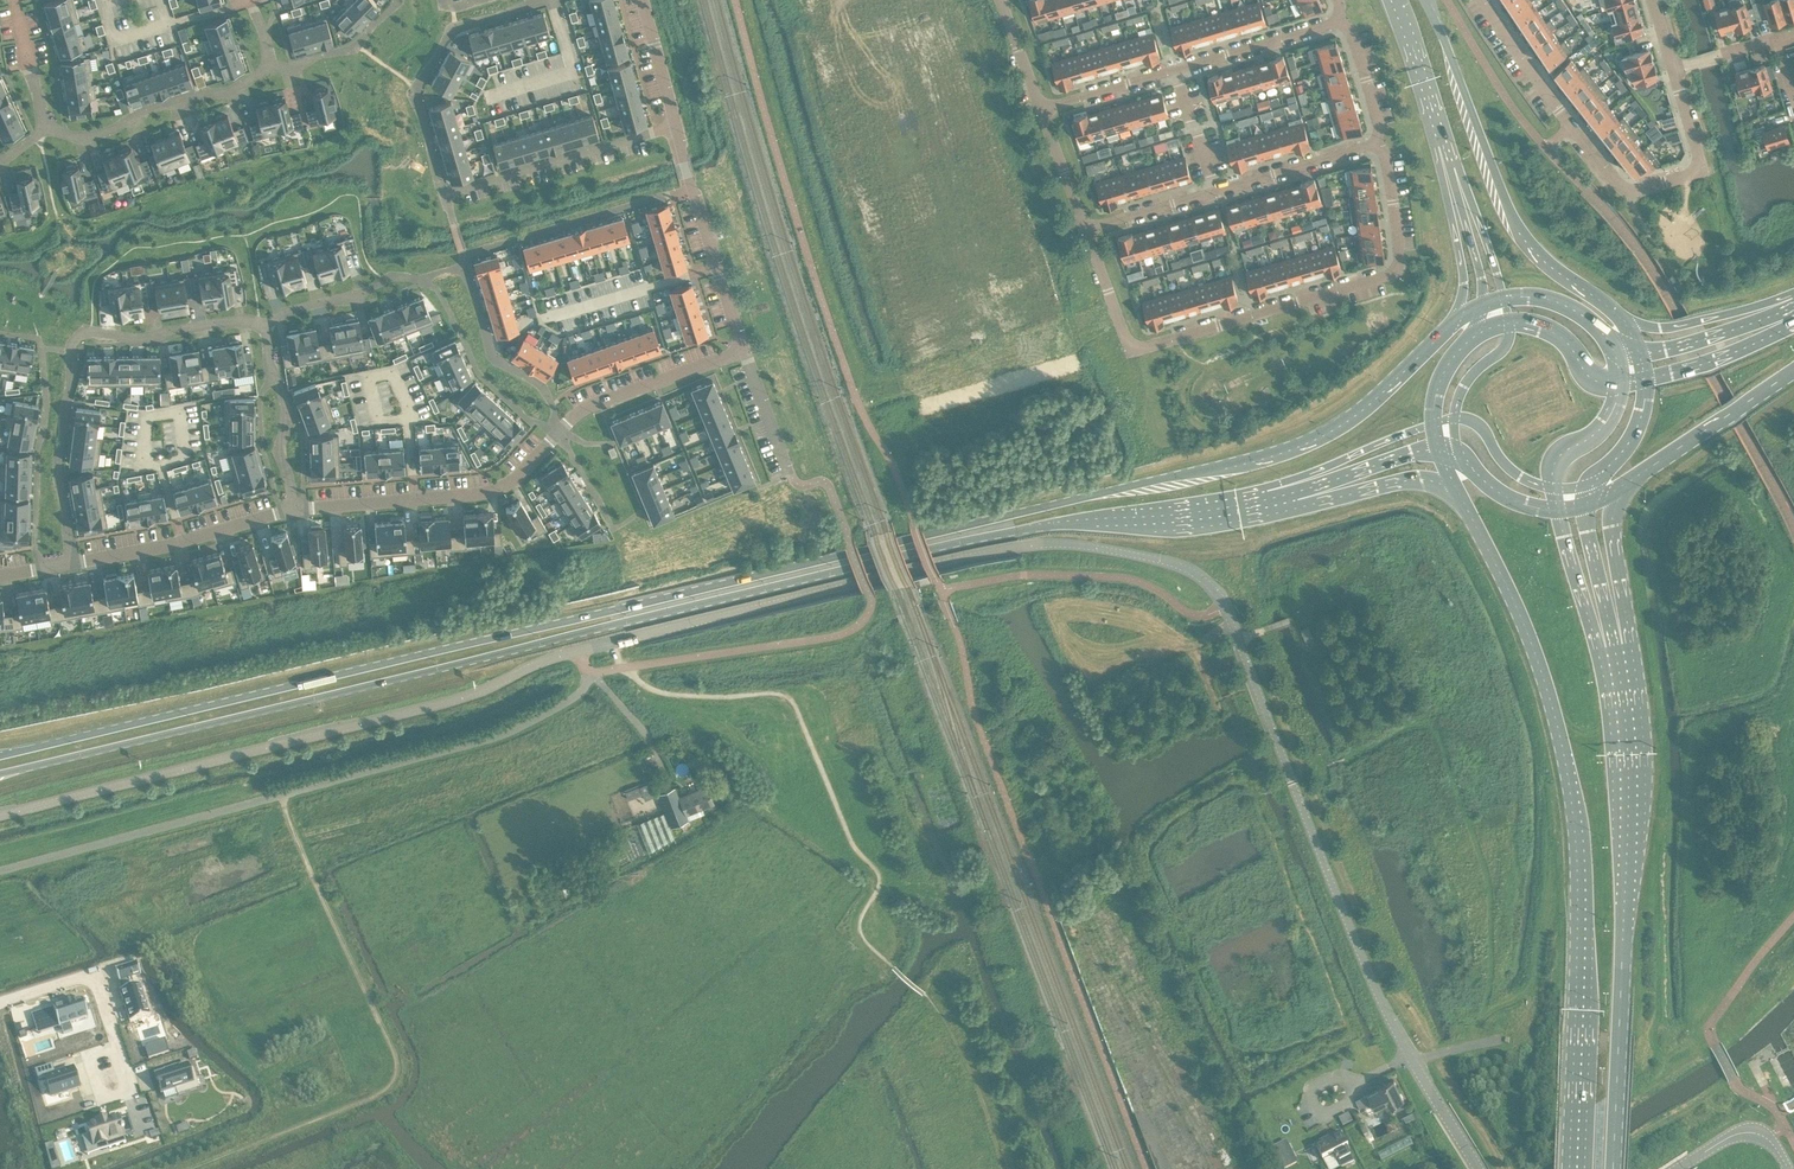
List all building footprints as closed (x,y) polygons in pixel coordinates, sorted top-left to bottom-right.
[(48,16),(75,8),(73,0),(55,0),(44,3),(48,16)] [(200,9),(222,3),(221,0),(197,0),(200,9)] [(343,7),(361,25),(370,16),(354,0),(353,0),(354,0),(345,8),(343,6),(343,7)] [(370,16),(380,7),(373,0),(354,0),(370,16)] [(592,11),(614,5),(613,0),(589,0),(592,11)] [(1037,21),(1050,17),(1045,0),(1031,0),(1032,6),(1030,7),(1033,15),(1034,14),(1037,21)] [(1050,17),(1062,14),(1058,0),(1045,0),(1050,17)] [(1062,14),(1074,10),(1071,0),(1058,0),(1062,14)] [(1074,10),(1087,6),(1085,0),(1071,0),(1074,10)] [(1322,4),(1320,0),(1299,0),(1297,1),(1303,13),(1320,5),(1322,4)] [(1506,1),(1513,12),(1531,0),(1508,0),(1506,1)] [(1538,11),(1531,0),(1513,12),(1521,22),(1538,11)] [(1609,9),(1635,1),(1635,0),(1606,0),(1609,9)] [(1706,8),(1716,5),(1714,0),(1704,0),(1706,8)] [(1751,24),(1743,0),(1728,0),(1729,7),(1730,7),(1736,28),(1751,24)] [(1771,23),(1786,18),(1781,0),(1769,0),(1765,1),(1765,0),(1763,0),(1752,3),(1757,20),(1769,16),(1771,23)] [(1786,18),(1793,16),(1793,0),(1781,0),(1786,18)] [(1188,7),(1187,1),(1179,3),(1180,9),(1188,7)] [(1635,1),(1609,9),(1613,22),(1639,15),(1639,14),(1640,13),(1639,9),(1638,9),(1635,1)] [(1266,24),(1259,2),(1246,5),(1253,28),(1266,24)] [(1171,6),(1173,12),(1180,9),(1179,3),(1171,6)] [(592,11),(596,23),(618,17),(614,5),(592,11)] [(1253,28),(1246,5),(1234,9),(1241,31),(1253,28)] [(343,7),(334,16),(343,25),(340,28),(345,34),(348,31),(352,35),(361,25),(343,7)] [(1729,7),(1716,11),(1722,32),(1736,28),(1730,7),(1729,7)] [(75,8),(48,16),(52,29),(74,23),(74,22),(79,21),(75,8)] [(1127,8),(1115,12),(1117,18),(1129,14),(1127,9),(1127,8)] [(1241,31),(1234,9),(1222,13),(1228,35),(1241,31)] [(1521,22),(1527,32),(1528,33),(1545,21),(1538,11),(1521,22)] [(1272,13),(1267,15),(1269,23),(1275,21),(1280,20),(1278,12),(1272,13)] [(543,13),(530,16),(537,38),(550,34),(543,13)] [(1228,35),(1222,13),(1209,16),(1216,38),(1228,35)] [(1144,20),(1142,14),(1134,17),(1135,22),(1144,20)] [(1639,15),(1613,22),(1617,36),(1643,29),(1641,20),(1642,20),(1641,15),(1639,16),(1639,15)] [(204,25),(208,38),(231,30),(229,25),(232,24),(229,16),(204,25)] [(530,16),(518,20),(524,42),(537,38),(530,16)] [(1216,38),(1209,16),(1197,20),(1204,42),(1216,38)] [(1585,27),(1588,31),(1592,29),(1589,25),(1584,16),(1580,19),(1585,27)] [(596,23),(599,36),(621,30),(618,17),(596,23)] [(1573,26),(1578,22),(1574,17),(1570,20),(1573,26)] [(326,18),(313,21),(320,46),(333,42),(326,18)] [(1545,21),(1528,33),(1535,44),(1553,32),(1558,28),(1550,18),(1545,21)] [(518,20),(506,24),(512,46),(524,42),(518,20)] [(1084,28),(1092,25),(1091,20),(1083,22),(1084,28)] [(1204,42),(1197,20),(1185,24),(1192,47),(1193,47),(1192,45),(1204,42)] [(320,46),(313,21),(301,25),(300,22),(308,50),(320,46)] [(300,22),(287,26),(295,54),(308,50),(300,22)] [(1119,27),(1117,22),(1109,24),(1110,30),(1119,27)] [(74,23),(52,29),(54,34),(51,35),(53,43),(56,42),(78,36),(74,23)] [(506,24),(493,27),(500,49),(512,46),(506,24)] [(1172,27),(1179,51),(1192,47),(1185,24),(1172,27)] [(1058,28),(1060,35),(1068,33),(1066,26),(1058,28)] [(493,27),(481,31),(488,53),(500,49),(493,27)] [(1094,35),(1093,29),(1083,32),(1085,37),(1094,35)] [(208,38),(213,51),(238,42),(238,41),(235,42),(231,30),(208,38)] [(599,36),(602,48),(624,42),(621,30),(599,36)] [(1048,38),(1056,36),(1054,30),(1046,32),(1048,38)] [(488,53),(481,31),(468,35),(475,57),(488,53)] [(1553,32),(1535,44),(1542,54),(1560,42),(1553,32)] [(1160,57),(1153,33),(1140,37),(1147,61),(1160,57)] [(78,36),(56,42),(60,55),(87,47),(83,34),(78,36)] [(1593,38),(1591,35),(1590,34),(1585,37),(1589,42),(1593,38)] [(1070,42),(1068,36),(1058,39),(1060,45),(1070,42)] [(1147,61),(1140,37),(1127,41),(1134,63),(1146,59),(1146,61),(1147,61)] [(1592,47),(1597,43),(1593,38),(1589,42),(1592,47)] [(1565,39),(1560,43),(1560,42),(1542,54),(1549,66),(1572,50),(1565,39)] [(1134,63),(1127,41),(1115,45),(1121,66),(1134,63)] [(1335,42),(1316,48),(1320,60),(1340,54),(1336,41),(1335,42)] [(212,64),(212,65),(240,56),(238,51),(241,50),(238,42),(213,51),(217,63),(212,64)] [(624,42),(602,48),(606,61),(628,55),(624,42)] [(1121,66),(1115,45),(1102,48),(1109,70),(1121,66)] [(1602,51),(1609,59),(1610,60),(1614,57),(1610,46),(1601,49),(1602,51)] [(1109,70),(1102,48),(1089,52),(1096,74),(1109,70)] [(450,49),(444,61),(464,72),(470,60),(450,49)] [(1649,49),(1623,56),(1627,69),(1653,61),(1649,49)] [(1096,74),(1089,52),(1077,56),(1083,78),(1096,74)] [(1340,54),(1320,60),(1323,73),(1344,67),(1340,54)] [(240,56),(212,65),(217,78),(229,74),(230,77),(239,74),(238,71),(247,68),(244,60),(241,60),(240,56)] [(1083,78),(1077,56),(1064,59),(1071,83),(1074,82),(1074,81),(1083,78)] [(1279,88),(1292,84),(1283,56),(1270,59),(1277,83),(1279,88)] [(89,57),(61,61),(64,75),(89,71),(91,70),(89,57)] [(1058,77),(1060,86),(1071,83),(1064,59),(1053,63),(1055,70),(1053,70),(1056,78),(1058,77)] [(1259,65),(1265,87),(1277,83),(1270,59),(1270,60),(1270,61),(1259,65)] [(1571,59),(1554,72),(1562,83),(1579,69),(1571,59)] [(1608,63),(1604,59),(1599,62),(1603,67),(1608,63)] [(444,61),(437,72),(458,83),(464,72),(444,61)] [(608,67),(611,80),(633,74),(630,61),(608,67)] [(1653,61),(1627,69),(1627,70),(1632,68),(1636,82),(1657,76),(1653,61)] [(185,62),(172,66),(180,89),(193,84),(185,62)] [(1607,72),(1612,68),(1608,63),(1603,67),(1607,72)] [(1764,64),(1750,69),(1757,90),(1756,90),(1758,97),(1773,93),(1769,79),(1775,77),(1771,64),(1765,66),(1764,64)] [(1246,68),(1253,90),(1265,87),(1259,65),(1246,68)] [(160,70),(168,93),(169,96),(170,95),(169,93),(180,89),(172,66),(160,70)] [(1579,69),(1562,83),(1570,93),(1587,79),(1591,76),(1584,66),(1579,69)] [(1291,69),(1293,77),(1299,75),(1297,67),(1291,69)] [(1344,67),(1323,73),(1327,85),(1347,79),(1344,67)] [(1234,72),(1241,94),(1253,90),(1246,68),(1234,72)] [(1739,82),(1733,83),(1737,96),(1756,90),(1757,90),(1750,69),(1736,73),(1739,82)] [(136,77),(136,79),(144,101),(156,97),(148,74),(147,70),(135,74),(136,77)] [(148,74),(156,97),(161,95),(162,98),(169,96),(168,93),(160,70),(148,74)] [(64,75),(66,88),(91,84),(89,71),(64,75)] [(451,95),(458,83),(437,72),(431,84),(451,95)] [(1221,74),(1228,98),(1241,94),(1234,72),(1223,75),(1222,74),(1221,74)] [(614,92),(636,86),(633,74),(611,80),(614,92)] [(1208,78),(1215,101),(1228,98),(1221,74),(1208,78)] [(1587,79),(1570,93),(1578,103),(1595,89),(1600,86),(1591,76),(1587,79)] [(123,81),(131,106),(144,101),(136,79),(136,77),(123,81)] [(1620,78),(1615,82),(1619,87),(1624,83),(1620,78)] [(1347,79),(1327,85),(1330,97),(1351,91),(1347,79)] [(1623,92),(1627,88),(1624,83),(1619,87),(1623,92)] [(91,84),(66,88),(68,102),(90,98),(96,97),(93,84),(91,84)] [(316,107),(306,110),(309,125),(335,119),(332,106),(336,105),(334,97),(330,98),(328,88),(325,89),(325,86),(314,89),(315,92),(313,92),(316,107)] [(1600,86),(1578,103),(1586,113),(1603,100),(1607,96),(1600,86)] [(614,93),(618,105),(640,99),(637,87),(614,93)] [(6,91),(0,94),(0,110),(12,104),(6,91)] [(1305,91),(1299,93),(1301,102),(1308,100),(1305,91)] [(1351,91),(1330,97),(1326,99),(1329,111),(1355,104),(1351,91)] [(1168,115),(1162,93),(1149,97),(1155,119),(1168,115)] [(1295,95),(1287,97),(1288,101),(1289,103),(1297,100),(1295,95)] [(272,102),(271,102),(278,133),(303,126),(299,111),(289,114),(285,99),(283,99),(282,97),(272,99),(272,102)] [(1136,101),(1143,123),(1155,119),(1149,97),(1136,101)] [(90,98),(68,102),(70,116),(76,115),(77,118),(87,116),(86,114),(92,113),(90,98)] [(1269,99),(1271,106),(1278,104),(1277,100),(1274,98),(1269,99)] [(618,105),(621,117),(643,111),(640,99),(618,105)] [(1269,99),(1257,102),(1259,110),(1271,106),(1269,99)] [(1640,103),(1636,99),(1631,102),(1635,107),(1640,103)] [(278,133),(271,102),(269,103),(268,100),(258,103),(259,105),(256,106),(260,121),(249,124),(253,139),(278,133)] [(1297,100),(1289,103),(1290,108),(1298,106),(1297,100)] [(1603,100),(1586,113),(1594,123),(1611,110),(1603,100)] [(429,107),(433,120),(455,114),(451,101),(429,107)] [(1124,105),(1131,127),(1143,123),(1136,101),(1124,105)] [(1639,112),(1643,108),(1640,103),(1635,107),(1639,112)] [(12,104),(0,110),(0,125),(18,117),(12,104)] [(1302,106),(1304,114),(1310,112),(1307,104),(1302,106)] [(1333,123),(1358,116),(1355,104),(1329,111),(1333,123)] [(1112,108),(1118,130),(1131,127),(1124,105),(1112,108)] [(1254,111),(1252,105),(1245,108),(1246,113),(1254,111)] [(1272,110),(1274,117),(1281,115),(1279,107),(1272,110)] [(1099,112),(1106,134),(1118,130),(1112,108),(1099,112)] [(1238,116),(1246,113),(1245,108),(1237,110),(1238,116)] [(1226,115),(1227,119),(1234,117),(1232,110),(1228,112),(1226,115)] [(1267,119),(1274,117),(1272,110),(1265,112),(1267,119)] [(1602,133),(1619,120),(1611,110),(1594,123),(1602,133)] [(643,111),(621,117),(625,130),(647,124),(643,111)] [(1087,114),(1094,138),(1106,134),(1099,112),(1088,115),(1088,113),(1087,114)] [(215,120),(214,120),(225,149),(249,140),(243,126),(233,129),(228,115),(225,116),(224,113),(214,117),(215,120)] [(433,120),(436,133),(458,126),(455,114),(433,120)] [(1079,134),(1081,141),(1094,138),(1087,114),(1074,118),(1076,127),(1074,127),(1077,135),(1079,134)] [(599,137),(592,115),(579,119),(586,141),(599,137)] [(1257,122),(1255,115),(1247,117),(1249,123),(1249,124),(1257,122)] [(1317,116),(1308,119),(1310,129),(1320,126),(1317,116)] [(1362,129),(1358,116),(1333,123),(1337,136),(1360,129),(1362,129)] [(1623,116),(1602,133),(1610,143),(1627,130),(1631,126),(1623,116)] [(1674,116),(1661,120),(1664,129),(1677,125),(1674,116)] [(18,117),(0,125),(0,133),(3,140),(9,138),(10,140),(19,136),(18,133),(24,131),(18,117)] [(1289,121),(1290,125),(1297,149),(1310,145),(1301,117),(1289,121)] [(225,149),(214,120),(212,121),(211,118),(201,122),(202,125),(200,126),(205,140),(195,144),(201,159),(225,149)] [(586,141),(579,119),(567,122),(573,144),(586,141)] [(1651,119),(1647,122),(1651,127),(1655,124),(1651,119)] [(573,144),(567,122),(555,126),(561,148),(573,144)] [(1651,127),(1654,132),(1659,128),(1655,124),(1651,127)] [(1784,124),(1765,129),(1764,125),(1753,128),(1759,149),(1770,145),(1788,139),(1784,124)] [(1297,149),(1290,125),(1278,129),(1284,151),(1296,148),(1296,149),(1297,149)] [(436,133),(440,145),(462,138),(458,126),(436,133)] [(561,148),(555,126),(542,130),(549,152),(561,148)] [(1627,130),(1610,143),(1618,153),(1634,140),(1639,136),(1631,126),(1627,130)] [(1284,151),(1278,129),(1265,133),(1272,155),(1284,151)] [(1317,129),(1309,131),(1311,137),(1318,135),(1317,129)] [(549,152),(542,130),(530,133),(537,155),(549,152)] [(179,131),(165,137),(176,166),(198,158),(192,143),(185,146),(179,131)] [(537,155),(530,133),(518,137),(524,159),(537,155)] [(1272,155),(1265,133),(1253,136),(1260,158),(1272,155)] [(1662,142),(1667,138),(1663,134),(1659,137),(1662,142)] [(1227,139),(1235,168),(1248,164),(1241,140),(1239,135),(1227,139)] [(1260,158),(1253,136),(1241,140),(1248,164),(1249,163),(1248,162),(1260,158)] [(176,166),(165,137),(151,142),(157,157),(149,159),(155,174),(176,166)] [(518,137),(505,141),(512,163),(524,159),(518,137)] [(1139,139),(1141,145),(1149,142),(1147,137),(1139,139)] [(440,145),(444,157),(466,151),(462,138),(440,145)] [(1618,153),(1623,160),(1626,163),(1642,150),(1634,140),(1618,153)] [(505,141),(493,144),(499,166),(512,163),(505,141)] [(1127,149),(1136,146),(1135,141),(1126,143),(1127,149)] [(1168,147),(1166,141),(1160,143),(1162,150),(1168,149),(1168,147)] [(1114,146),(1116,152),(1124,150),(1122,144),(1114,146)] [(119,152),(117,153),(128,182),(152,173),(147,159),(137,162),(131,148),(129,149),(128,146),(118,150),(119,152)] [(1104,147),(1097,149),(1097,150),(1099,157),(1107,155),(1112,153),(1109,146),(1104,147)] [(1647,146),(1643,150),(1642,150),(1626,163),(1634,174),(1634,173),(1662,165),(1647,146)] [(1129,152),(1131,158),(1143,154),(1143,153),(1141,148),(1129,152)] [(128,182),(117,153),(115,154),(114,151),(105,155),(106,158),(103,158),(109,173),(99,177),(104,191),(128,182)] [(444,157),(447,169),(469,163),(466,151),(444,157)] [(1122,155),(1125,164),(1131,161),(1128,153),(1122,155)] [(1754,155),(1746,158),(1748,163),(1756,161),(1755,159),(1754,155)] [(1116,156),(1109,158),(1111,164),(1118,162),(1116,156)] [(1191,179),(1185,157),(1172,160),(1178,182),(1191,179)] [(1178,182),(1172,160),(1160,164),(1166,186),(1178,182)] [(1091,163),(1086,165),(1089,174),(1096,172),(1093,162),(1091,163)] [(469,163),(447,169),(451,182),(473,176),(469,163)] [(75,164),(65,166),(65,169),(63,169),(65,179),(61,180),(63,188),(67,187),(70,200),(95,194),(92,179),(81,181),(78,166),(75,167),(75,164)] [(1166,186),(1160,164),(1147,168),(1154,190),(1166,186)] [(1370,167),(1345,170),(1347,184),(1373,180),(1371,167),(1370,167)] [(1154,190),(1147,168),(1135,171),(1142,193),(1154,190)] [(1142,193),(1135,171),(1123,175),(1129,197),(1142,193)] [(10,197),(13,212),(39,207),(36,194),(40,193),(38,185),(34,186),(32,176),(30,177),(29,174),(19,176),(20,179),(17,180),(20,195),(10,197)] [(1118,202),(1118,200),(1129,197),(1123,175),(1110,179),(1117,202),(1118,202)] [(1324,176),(1318,178),(1320,185),(1326,184),(1324,176)] [(987,179),(966,185),(969,196),(990,190),(993,189),(990,178),(987,179)] [(1102,197),(1105,206),(1117,202),(1110,179),(1097,182),(1100,189),(1098,190),(1100,198),(1102,197)] [(1322,203),(1314,179),(1302,183),(1309,207),(1322,203)] [(1349,196),(1354,196),(1375,193),(1373,180),(1347,184),(1349,196)] [(1290,188),(1296,210),(1309,207),(1302,183),(1301,183),(1301,185),(1290,188)] [(919,186),(899,192),(902,204),(922,198),(921,193),(919,186)] [(1321,187),(1324,200),(1332,199),(1330,186),(1321,187)] [(1277,192),(1284,214),(1296,210),(1290,188),(1277,192)] [(990,190),(969,196),(973,208),(993,202),(996,201),(993,189),(990,190)] [(1265,196),(1272,218),(1284,214),(1277,192),(1265,196)] [(1349,196),(1351,209),(1377,206),(1375,193),(1354,196),(1349,196)] [(1253,199),(1259,221),(1272,218),(1265,196),(1253,199)] [(922,198),(902,204),(906,217),(926,211),(922,198)] [(1241,203),(1247,225),(1259,221),(1253,199),(1241,203)] [(993,202),(973,208),(976,220),(997,214),(1000,213),(997,201),(996,201),(993,202)] [(672,216),(668,203),(646,210),(650,223),(672,216)] [(1228,207),(1234,229),(1247,225),(1241,203),(1228,207)] [(1351,209),(1352,222),(1357,221),(1378,218),(1377,206),(1351,209)] [(1225,231),(1219,209),(1206,213),(1212,235),(1225,231)] [(926,211),(906,217),(910,229),(929,223),(926,211)] [(1194,217),(1200,239),(1212,235),(1206,213),(1194,217)] [(997,214),(976,220),(980,232),(1000,226),(997,214)] [(675,229),(672,216),(650,223),(653,235),(675,229)] [(629,239),(622,217),(609,221),(616,243),(629,239)] [(1181,221),(1188,243),(1200,239),(1194,217),(1181,221)] [(1359,234),(1380,231),(1378,218),(1357,221),(1359,234)] [(616,243),(609,221),(597,224),(604,246),(616,243)] [(1169,224),(1176,246),(1188,243),(1181,221),(1169,224)] [(1306,221),(1300,223),(1302,229),(1308,227),(1306,221)] [(929,223),(910,229),(913,241),(933,235),(929,223)] [(604,246),(597,224),(585,228),(591,250),(604,246)] [(1157,228),(1163,250),(1165,254),(1177,251),(1176,246),(1169,224),(1157,228)] [(1320,226),(1321,232),(1329,229),(1328,224),(1320,226)] [(1000,226),(980,232),(983,244),(1004,238),(1000,226)] [(591,250),(585,228),(573,232),(579,254),(591,250)] [(1144,231),(1151,254),(1163,250),(1157,228),(1144,231)] [(657,247),(679,241),(675,229),(653,235),(657,247)] [(1277,237),(1275,230),(1271,231),(1269,235),(1271,239),(1277,237)] [(1311,230),(1303,233),(1305,238),(1313,236),(1311,230)] [(1132,233),(1139,257),(1151,254),(1144,231),(1133,235),(1132,233)] [(1380,231),(1359,234),(1354,235),(1356,247),(1382,244),(1380,231)] [(579,254),(573,232),(560,235),(567,257),(579,254)] [(1124,254),(1126,261),(1139,257),(1132,233),(1119,237),(1121,246),(1119,247),(1122,255),(1124,254)] [(1263,233),(1251,236),(1254,244),(1265,240),(1263,233)] [(1305,238),(1303,233),(1295,235),(1297,241),(1305,238)] [(567,257),(560,235),(548,239),(555,261),(567,257)] [(913,241),(912,242),(914,249),(913,250),(914,254),(937,247),(933,235),(913,241)] [(352,236),(325,244),(326,248),(334,274),(336,273),(337,276),(347,273),(346,270),(349,270),(344,255),(356,251),(352,236)] [(1004,238),(983,244),(987,257),(1008,250),(1004,238)] [(1243,241),(1245,246),(1253,244),(1251,238),(1243,241)] [(1286,238),(1278,240),(1280,246),(1288,243),(1286,238)] [(555,261),(548,239),(536,243),(542,264),(555,261)] [(1280,246),(1278,240),(1270,242),(1272,248),(1280,246)] [(682,253),(679,241),(657,247),(660,260),(682,253)] [(542,264),(536,243),(523,246),(529,268),(542,264)] [(1382,257),(1384,257),(1382,244),(1356,247),(1358,261),(1366,259),(1366,261),(1375,260),(1374,258),(1382,257)] [(1262,245),(1254,247),(1256,253),(1264,251),(1262,245)] [(1334,246),(1321,249),(1328,273),(1341,269),(1334,246)] [(311,247),(304,249),(308,264),(315,262),(320,278),(334,274),(326,248),(313,252),(311,247)] [(937,247),(914,254),(915,257),(916,257),(918,265),(940,258),(937,247)] [(1256,253),(1254,247),(1246,250),(1248,255),(1256,253)] [(282,255),(291,285),(305,281),(301,266),(308,264),(304,249),(282,255)] [(1206,258),(1218,254),(1216,249),(1204,252),(1204,253),(1206,258)] [(1321,249),(1309,253),(1316,275),(1327,272),(1327,274),(1328,273),(1321,249)] [(1008,250),(987,257),(991,269),(1011,263),(1008,250)] [(686,266),(682,253),(660,260),(664,273),(686,266)] [(1204,253),(1192,256),(1193,262),(1206,258),(1204,253)] [(1309,253),(1297,257),(1303,279),(1316,275),(1309,253)] [(496,254),(474,261),(478,274),(500,267),(496,254)] [(277,290),(291,285),(282,255),(258,263),(261,278),(272,275),(277,290)] [(1191,255),(1179,259),(1181,265),(1193,262),(1192,256),(1191,255)] [(1220,257),(1212,260),(1214,265),(1222,263),(1220,257)] [(1297,257),(1285,260),(1291,282),(1303,279),(1297,257)] [(940,258),(918,265),(921,273),(920,273),(921,277),(943,270),(940,258)] [(1172,262),(1173,268),(1181,265),(1180,260),(1172,262)] [(1285,260),(1272,264),(1279,286),(1291,282),(1285,260)] [(1208,261),(1200,263),(1202,269),(1209,267),(1208,261)] [(1011,263),(991,269),(994,280),(1018,273),(1015,262),(1011,263)] [(1200,263),(1192,266),(1194,271),(1202,269),(1200,263)] [(1272,264),(1260,268),(1267,291),(1268,291),(1267,289),(1279,286),(1272,264)] [(1149,275),(1157,273),(1155,266),(1147,268),(1149,275)] [(500,267),(478,274),(482,286),(504,279),(500,267)] [(213,271),(218,302),(220,302),(221,305),(231,303),(230,300),(233,300),(230,284),(238,283),(236,268),(213,271)] [(1183,268),(1175,271),(1177,276),(1185,274),(1183,268)] [(1260,268),(1247,272),(1254,295),(1267,291),(1260,268)] [(1136,271),(1138,278),(1144,276),(1142,269),(1136,271)] [(943,270),(921,277),(922,280),(923,280),(925,288),(927,288),(947,282),(943,270)] [(216,302),(218,302),(213,271),(191,275),(193,290),(201,289),(204,305),(206,304),(207,307),(217,305),(216,302)] [(1175,271),(1167,273),(1169,279),(1177,276),(1175,271)] [(1018,273),(994,280),(998,292),(1021,285),(1018,273)] [(186,292),(193,290),(191,275),(183,276),(183,278),(169,280),(174,311),(189,308),(186,292)] [(1159,276),(1151,278),(1152,284),(1160,281),(1159,276)] [(1231,276),(1218,280),(1225,304),(1238,301),(1231,276)] [(1151,278),(1143,280),(1144,286),(1152,284),(1151,278)] [(159,313),(174,311),(169,280),(155,282),(154,279),(146,280),(149,295),(156,294),(159,313)] [(504,279),(482,286),(485,298),(507,292),(504,279)] [(141,297),(149,295),(146,280),(124,284),(125,288),(129,314),(131,314),(131,317),(142,315),(141,312),(144,312),(141,297)] [(1218,280),(1206,284),(1212,306),(1223,303),(1224,305),(1225,304),(1218,280)] [(947,282),(927,288),(930,300),(950,294),(947,282)] [(695,296),(691,283),(670,290),(674,303),(695,296)] [(125,288),(124,284),(99,288),(100,304),(112,302),(114,317),(129,314),(125,288)] [(1206,284),(1194,287),(1200,310),(1212,306),(1206,284)] [(1021,285),(998,292),(1001,304),(1025,297),(1021,285)] [(1194,287),(1181,291),(1188,313),(1200,310),(1194,287)] [(1181,291),(1169,295),(1176,317),(1188,313),(1181,291)] [(507,292),(485,298),(489,310),(511,304),(507,292)] [(950,294),(930,300),(934,312),(954,306),(950,294)] [(1169,295),(1157,298),(1164,322),(1165,322),(1164,320),(1176,317),(1169,295)] [(422,296),(408,302),(419,328),(433,323),(422,296)] [(699,308),(695,296),(674,303),(678,315),(699,308)] [(1025,297),(1001,304),(1004,313),(1004,315),(1028,308),(1028,306),(1025,297)] [(1164,322),(1157,298),(1144,302),(1146,309),(1144,310),(1146,318),(1148,317),(1151,326),(1164,322)] [(408,302),(395,307),(406,333),(419,328),(408,302)] [(514,316),(511,304),(489,310),(493,323),(514,316)] [(954,306),(934,312),(938,325),(958,319),(954,306)] [(395,307),(382,312),(392,339),(406,333),(395,307)] [(703,321),(699,308),(678,315),(681,327),(703,321)] [(1028,308),(1004,315),(1008,327),(1032,320),(1028,308)] [(369,336),(371,344),(378,343),(379,344),(392,339),(382,312),(368,317),(374,334),(369,335),(369,336)] [(518,329),(514,316),(493,323),(497,336),(518,329)] [(346,321),(344,322),(350,354),(365,351),(371,350),(370,345),(371,344),(369,336),(362,338),(358,319),(355,319),(355,318),(346,319),(346,321)] [(958,319),(938,325),(940,333),(941,337),(961,331),(960,327),(958,319)] [(707,333),(703,321),(681,327),(685,340),(707,333)] [(332,341),(325,343),(328,358),(350,354),(344,322),(329,325),(332,341)] [(315,327),(301,330),(301,331),(307,363),(328,358),(325,343),(318,344),(315,327)] [(653,328),(640,332),(647,354),(660,349),(653,328)] [(282,351),(284,367),(307,363),(301,331),(301,330),(298,331),(298,329),(289,331),(289,332),(286,333),(289,350),(282,351)] [(640,332),(628,337),(635,358),(647,354),(640,332)] [(535,344),(523,337),(511,357),(523,364),(535,344)] [(628,337),(616,341),(623,362),(635,358),(628,337)] [(454,339),(428,351),(434,364),(460,352),(454,339)] [(230,344),(227,344),(232,377),(254,373),(252,357),(244,358),(242,342),(238,342),(238,340),(229,342),(230,344)] [(616,341),(604,345),(611,367),(623,362),(616,341)] [(14,372),(19,344),(5,342),(0,370),(14,372)] [(34,346),(19,344),(14,372),(29,374),(31,361),(33,362),(34,354),(32,354),(34,346)] [(209,364),(208,364),(211,380),(218,379),(217,373),(231,371),(232,377),(227,344),(212,346),(215,365),(209,367),(209,364)] [(535,344),(523,364),(533,371),(546,351),(535,344)] [(1022,344),(1011,347),(1012,353),(1017,368),(1017,370),(1025,368),(1025,369),(1026,369),(1026,368),(1029,367),(1029,366),(1024,349),(1022,344)] [(604,345),(592,349),(599,371),(611,367),(604,345)] [(1011,347),(999,351),(1001,357),(1005,372),(1006,373),(1013,371),(1013,372),(1014,372),(1018,371),(1017,370),(1017,368),(1012,353),(1011,347)] [(198,349),(184,351),(189,384),(211,380),(208,364),(201,366),(198,349)] [(592,349),(579,354),(587,375),(599,371),(592,349)] [(172,370),(164,372),(167,388),(189,384),(184,351),(181,352),(181,350),(172,351),(172,353),(169,354),(172,370)] [(546,351),(533,371),(545,378),(557,358),(546,351)] [(999,351),(987,354),(989,362),(993,375),(1005,372),(1001,357),(999,351)] [(460,352),(434,364),(439,362),(444,373),(439,376),(440,376),(465,364),(460,352)] [(579,354),(567,358),(575,380),(587,375),(579,354)] [(987,354),(974,358),(977,366),(981,379),(993,375),(989,362),(987,354)] [(159,355),(144,356),(145,384),(160,384),(159,355)] [(102,356),(87,357),(87,364),(85,364),(85,372),(87,372),(87,385),(102,385),(102,356)] [(116,356),(102,356),(102,385),(116,385),(116,356)] [(130,356),(116,356),(116,385),(131,385),(130,356)] [(144,356),(130,356),(131,385),(145,384),(144,356)] [(974,358),(962,362),(965,370),(968,383),(981,379),(977,366),(974,358)] [(948,366),(947,366),(949,375),(952,374),(955,386),(968,383),(965,370),(962,362),(957,363),(948,366)] [(465,364),(440,376),(445,389),(471,377),(465,364)] [(712,380),(691,388),(696,401),(717,392),(712,380)] [(474,381),(455,402),(465,412),(485,391),(474,381)] [(294,391),(299,404),(326,394),(325,394),(320,396),(315,383),(294,391)] [(222,388),(212,390),(213,397),(223,396),(222,388)] [(485,391),(465,412),(475,421),(494,400),(485,391)] [(717,392),(696,401),(701,414),(723,405),(717,392)] [(326,394),(299,404),(304,417),(330,407),(326,394)] [(230,398),(224,399),(224,414),(230,413),(253,412),(253,398),(230,398)] [(7,414),(35,419),(36,414),(38,405),(13,400),(10,414),(7,413),(7,414)] [(494,400),(475,421),(477,419),(487,428),(504,409),(494,400)] [(662,401),(649,406),(658,427),(670,422),(662,401)] [(723,405),(701,414),(707,426),(728,417),(723,405)] [(658,427),(649,406),(636,411),(645,433),(658,427)] [(99,410),(77,407),(75,421),(97,424),(99,410)] [(330,407),(304,417),(308,430),(335,420),(330,407)] [(514,418),(504,409),(487,428),(496,437),(494,439),(495,439),(514,418)] [(645,433),(636,411),(623,417),(632,438),(645,433)] [(230,413),(224,414),(224,427),(227,427),(230,426),(253,426),(253,412),(230,413)] [(7,414),(5,427),(33,432),(35,419),(7,414)] [(632,438),(623,417),(611,422),(619,443),(632,438)] [(728,417),(707,426),(712,439),(733,430),(728,417)] [(525,428),(514,418),(495,439),(505,449),(516,437),(525,428)] [(97,424),(75,421),(73,435),(101,439),(101,438),(96,437),(97,424)] [(230,426),(227,427),(227,440),(253,440),(253,426),(230,426)] [(33,432),(5,427),(5,428),(10,429),(8,442),(30,446),(31,444),(33,432)] [(733,430),(712,439),(717,451),(738,443),(733,430)] [(101,439),(73,435),(71,448),(100,452),(101,439)] [(310,436),(310,450),(339,449),(338,435),(310,436)] [(459,462),(459,455),(458,440),(444,442),(446,467),(460,466),(459,462)] [(444,442),(431,443),(434,468),(446,467),(444,442)] [(431,446),(418,447),(420,470),(434,468),(431,443),(431,446)] [(738,443),(717,451),(722,464),(744,455),(738,443)] [(403,445),(389,446),(392,472),(405,471),(403,445)] [(227,454),(231,468),(258,460),(254,446),(227,454)] [(389,446),(377,447),(379,473),(392,472),(389,446)] [(617,455),(613,446),(608,448),(611,457),(617,455)] [(376,450),(363,451),(365,474),(379,473),(377,447),(376,448),(376,450)] [(100,452),(71,448),(69,462),(98,466),(100,452)] [(339,449),(310,450),(311,464),(339,463),(339,449)] [(1,465),(29,466),(30,454),(30,452),(4,451),(4,465),(1,465)] [(744,455),(722,464),(728,477),(749,468),(744,455)] [(231,468),(234,481),(262,473),(258,460),(231,468)] [(549,470),(537,477),(545,490),(569,474),(562,462),(555,466),(554,464),(548,468),(549,470)] [(339,463),(311,464),(312,478),(340,477),(339,463)] [(653,463),(632,472),(637,485),(658,476),(653,463)] [(1,465),(0,479),(29,480),(29,466),(1,465)] [(749,468),(728,477),(733,489),(754,480),(749,468)] [(234,481),(238,494),(266,486),(262,473),(234,481)] [(92,474),(70,478),(72,492),(101,486),(100,486),(95,487),(92,474)] [(569,474),(545,490),(546,490),(548,489),(555,500),(577,486),(569,474)] [(210,476),(197,480),(204,505),(217,501),(210,476)] [(658,476),(637,485),(642,497),(663,489),(658,476)] [(29,480),(0,479),(0,480),(3,480),(3,493),(29,494),(29,492),(29,480)] [(197,480),(185,484),(192,508),(204,505),(197,480)] [(185,484),(172,487),(179,512),(192,508),(185,484)] [(101,486),(72,492),(75,505),(103,500),(101,486)] [(577,486),(555,500),(563,512),(585,498),(577,486)] [(663,489),(642,497),(647,510),(669,501),(663,489)] [(150,490),(149,491),(154,519),(168,516),(163,494),(151,496),(150,490)] [(149,491),(137,493),(142,521),(154,519),(149,491)] [(711,491),(704,494),(707,500),(714,497),(711,491)] [(137,498),(124,501),(129,523),(142,521),(137,493),(136,493),(137,498)] [(704,502),(701,495),(694,498),(697,505),(704,502)] [(585,498),(563,512),(570,524),(568,525),(568,526),(592,510),(585,498)] [(28,514),(28,502),(28,500),(0,499),(0,513),(28,514)] [(103,500),(75,505),(77,518),(105,513),(103,500)] [(519,500),(506,508),(512,520),(510,521),(515,529),(517,527),(524,538),(524,539),(526,538),(537,531),(539,534),(546,529),(543,524),(538,515),(537,515),(531,519),(519,500)] [(669,501),(647,510),(653,523),(674,514),(669,501)] [(592,510),(568,526),(576,538),(600,523),(592,510)] [(27,527),(28,514),(0,513),(0,527),(27,527)] [(105,513),(77,518),(80,532),(108,527),(105,513)] [(492,513),(477,514),(480,541),(494,540),(494,546),(502,545),(501,531),(494,532),(492,513)] [(464,534),(457,535),(458,549),(466,548),(466,542),(479,541),(480,541),(477,514),(463,515),(464,534)] [(420,538),(413,539),(414,553),(422,552),(422,549),(436,548),(433,518),(431,518),(431,515),(421,516),(421,519),(418,519),(420,538)] [(448,516),(433,518),(436,548),(450,547),(450,549),(458,549),(457,535),(450,536),(448,516)] [(391,521),(389,522),(392,555),(414,553),(413,539),(406,539),(404,520),(402,520),(401,518),(391,519),(391,521)] [(376,542),(369,543),(371,556),(392,555),(389,522),(374,523),(376,542)] [(346,547),(338,548),(340,565),(348,564),(348,561),(363,560),(362,546),(365,546),(364,537),(361,537),(360,524),(344,525),(346,547)] [(310,551),(302,551),(304,568),(313,567),(312,564),(328,563),(324,527),(322,527),(321,525),(311,526),(311,528),(308,529),(309,538),(310,551)] [(0,527),(0,541),(27,542),(27,533),(27,527),(0,527)] [(277,558),(270,560),(275,576),(283,574),(282,571),(297,566),(293,553),(295,552),(293,544),(290,545),(286,532),(271,537),(277,558)] [(605,532),(601,534),(602,540),(609,538),(605,532)] [(243,570),(236,572),(241,588),(249,586),(248,583),(263,578),(252,544),(237,548),(240,558),(243,570)] [(219,552),(204,556),(214,588),(236,581),(232,568),(225,570),(219,552)] [(188,582),(191,596),(201,593),(200,589),(213,585),(214,588),(204,556),(190,561),(196,580),(188,582)] [(414,562),(403,563),(403,571),(415,570),(414,562)] [(177,565),(162,567),(168,600),(191,596),(188,582),(180,584),(177,565)] [(151,589),(144,590),(146,604),(154,602),(153,597),(166,594),(167,600),(168,600),(162,567),(147,570),(151,589)] [(133,572),(119,575),(121,589),(125,608),(125,607),(124,602),(137,600),(138,605),(146,604),(144,590),(137,591),(133,572)] [(107,597),(100,598),(102,612),(125,608),(121,589),(119,575),(117,575),(116,573),(106,575),(106,577),(103,578),(107,597)] [(90,580),(74,583),(80,616),(102,612),(100,598),(93,599),(90,580)] [(63,605),(56,606),(58,620),(80,616),(74,583),(60,586),(63,605)] [(46,588),(31,591),(36,621),(50,618),(51,621),(58,620),(56,606),(49,607),(46,588)] [(20,613),(12,615),(14,629),(23,627),(23,623),(36,621),(31,591),(16,593),(20,613)] [(0,596),(0,630),(14,629),(12,615),(4,616),(2,596),(0,596)] [(647,784),(640,786),(645,800),(652,797),(647,784)] [(704,813),(702,807),(713,803),(706,786),(679,797),(675,787),(658,794),(672,826),(704,813)] [(639,787),(625,792),(628,799),(642,794),(639,787)] [(664,812),(637,823),(649,853),(674,838),(664,812)] [(137,962),(115,969),(119,982),(122,981),(125,989),(120,991),(130,1023),(150,1016),(140,985),(134,986),(131,978),(135,977),(141,975),(137,962)] [(62,1005),(31,1015),(38,1035),(60,1028),(63,1035),(73,1031),(71,1024),(89,1018),(82,998),(72,1001),(72,1000),(62,1003),(62,1005)] [(165,1040),(145,1046),(149,1059),(169,1052),(165,1040)] [(195,1050),(194,1051),(187,1053),(189,1059),(197,1057),(196,1053),(195,1050)] [(172,1069),(155,1074),(161,1094),(176,1089),(177,1095),(179,1094),(198,1088),(193,1070),(189,1071),(187,1064),(179,1067),(178,1067),(173,1069),(173,1068),(172,1069)] [(51,1065),(36,1071),(39,1080),(46,1078),(52,1097),(79,1088),(72,1069),(54,1075),(51,1065)] [(1368,1093),(1377,1111),(1387,1106),(1388,1107),(1404,1099),(1394,1079),(1378,1087),(1378,1088),(1368,1093)] [(1368,1093),(1356,1100),(1360,1109),(1373,1103),(1368,1093)] [(1788,1114),(1793,1111),(1789,1103),(1783,1106),(1784,1106),(1788,1114)] [(1415,1111),(1410,1114),(1414,1122),(1419,1119),(1415,1111)] [(89,1135),(85,1136),(91,1154),(126,1143),(125,1138),(126,1138),(126,1137),(135,1134),(129,1115),(119,1118),(118,1115),(117,1115),(117,1113),(107,1116),(108,1117),(96,1121),(96,1120),(87,1123),(87,1125),(86,1125),(89,1135)] [(158,1130),(149,1133),(151,1138),(160,1136),(158,1130)] [(1341,1167),(1354,1161),(1347,1147),(1348,1146),(1340,1131),(1315,1145),(1322,1159),(1333,1153),(1336,1158),(1335,1158),(1336,1161),(1337,1160),(1341,1167)] [(45,1145),(47,1152),(55,1150),(52,1143),(45,1145)]
